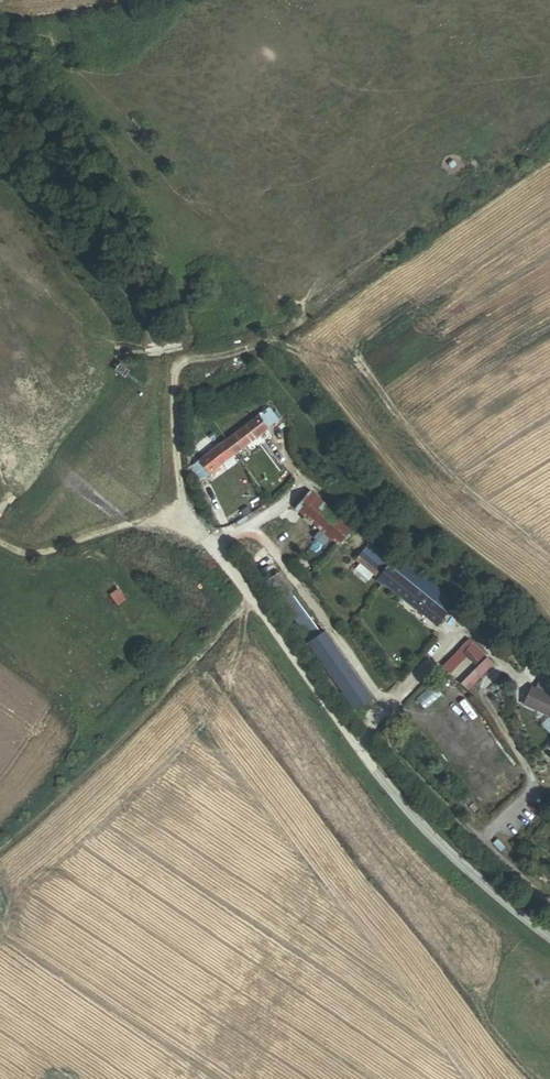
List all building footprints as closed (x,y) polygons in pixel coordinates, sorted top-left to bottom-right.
[(267,427),(277,420),(268,408),(259,416),(267,427)] [(199,460),(209,473),(268,428),(267,427),(259,416),(258,415),(199,460)] [(338,545),(353,528),(310,492),(295,509),(338,545)] [(385,582),(390,575),(362,552),(356,559),(385,582)] [(436,625),(447,612),(395,569),(390,575),(385,582),(436,625)] [(278,598),(291,589),(278,571),(266,580),(278,598)] [(119,603),(127,594),(116,584),(108,593),(119,603)] [(294,621),(307,612),(291,589),(278,598),(289,614),(294,621)] [(308,642),(321,633),(307,612),(294,621),(308,642)] [(288,625),(294,621),(289,614),(283,618),(288,625)] [(356,710),(371,699),(324,631),(321,633),(308,642),(356,710)] [(468,637),(441,664),(449,672),(466,655),(475,664),(485,654),(468,637)] [(468,689),(493,663),(485,655),(460,681),(468,689)] [(522,703),(549,718),(549,695),(531,686),(522,703)]
